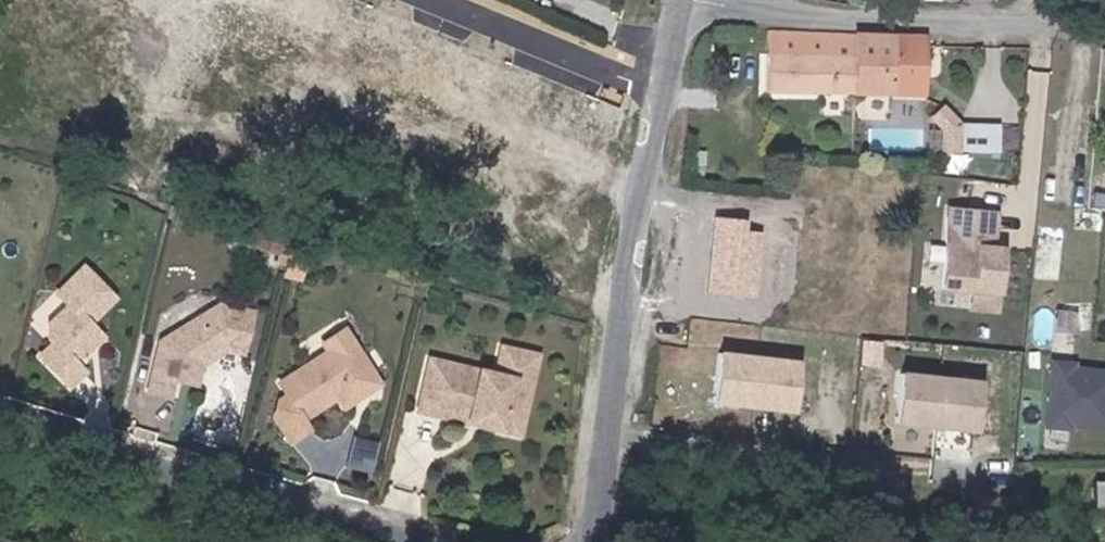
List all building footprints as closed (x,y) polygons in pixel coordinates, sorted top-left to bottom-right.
[(244,49),(236,9),(168,24),(187,108),(229,99),(221,55),(244,49)] [(768,90),(923,94),(924,37),(769,33),(768,90)] [(944,113),(935,126),(947,134),(946,155),(960,155),(960,149),(997,149),(997,125),(960,124),(944,113)] [(1089,205),(1103,207),(1104,193),(1090,192),(1089,205)] [(753,262),(788,268),(793,268),(796,243),(838,249),(844,211),(763,201),(753,262)] [(965,306),(1000,310),(1006,244),(993,243),(996,207),(939,202),(932,280),(967,283),(965,306)] [(275,238),(248,231),(244,247),(271,254),(275,238)] [(283,240),(275,238),(271,254),(280,256),(283,240)] [(787,276),(788,268),(753,262),(751,270),(787,276)] [(36,354),(65,383),(79,369),(67,357),(77,346),(85,347),(97,334),(84,321),(109,296),(78,266),(53,291),(65,302),(45,321),(45,335),(50,340),(36,354)] [(171,366),(193,371),(197,363),(223,346),(238,350),(247,309),(216,301),(156,340),(144,388),(164,392),(168,375),(171,366)] [(329,351),(279,384),(287,396),(280,401),(275,418),(291,441),(309,428),(302,418),(335,395),(343,408),(353,401),(350,396),(359,391),(361,395),(379,383),(343,330),(324,343),(329,351)] [(428,360),(419,401),(449,408),(470,413),(472,408),(509,418),(515,392),(522,394),(522,399),(533,401),(543,356),(501,346),(496,371),(483,368),(482,372),(428,360)] [(700,348),(696,402),(797,409),(801,355),(700,348)] [(1067,371),(1067,366),(1046,365),(1042,431),(1067,432),(1067,427),(1104,428),(1104,372),(1067,371)] [(171,366),(168,375),(191,381),(193,371),(171,366)] [(878,421),(978,428),(982,375),(882,367),(878,421)] [(359,391),(350,396),(353,401),(361,395),(359,391)] [(509,418),(472,408),(470,413),(527,426),(533,401),(522,399),(522,394),(515,392),(509,418)] [(1094,481),(1095,506),(1104,505),(1104,481),(1094,481)]
